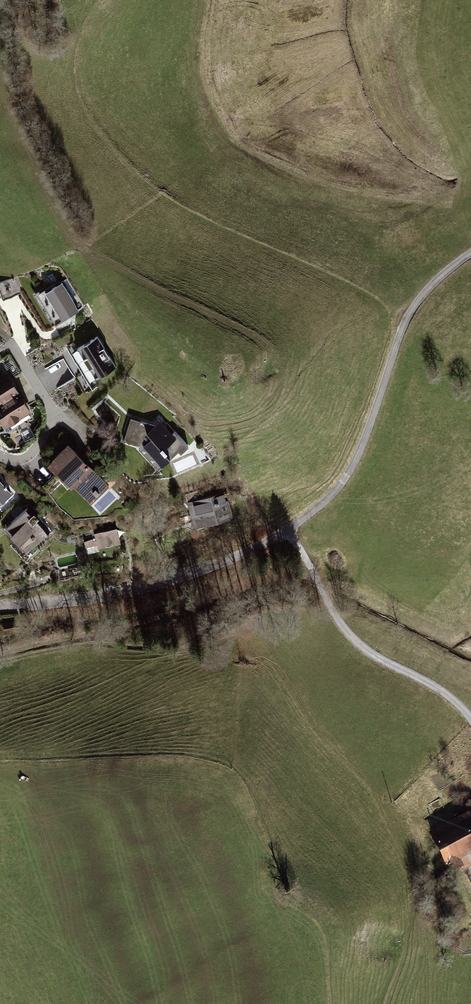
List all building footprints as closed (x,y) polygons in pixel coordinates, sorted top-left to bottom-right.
[(43,289),(36,294),(55,322),(85,306),(67,279),(45,292),(43,289)] [(98,336),(72,351),(92,381),(116,367),(98,336)] [(19,393),(7,372),(0,376),(0,403),(19,393)] [(0,403),(0,419),(5,428),(32,412),(19,393),(0,403)] [(189,446),(159,415),(150,424),(130,418),(124,440),(140,445),(139,449),(159,470),(178,450),(181,453),(189,446)] [(25,441),(35,436),(30,424),(20,429),(25,441)] [(14,435),(17,443),(24,441),(21,432),(14,435)] [(109,485),(68,444),(48,463),(71,488),(74,486),(91,504),(109,485)] [(12,494),(0,480),(0,505),(12,494)] [(226,491),(187,501),(194,528),(233,517),(226,491)] [(26,509),(4,528),(14,540),(10,544),(26,560),(48,541),(44,537),(51,530),(33,513),(32,514),(26,509)] [(116,527),(94,532),(95,541),(93,541),(92,536),(83,538),(87,554),(99,551),(99,549),(121,544),(116,527)] [(429,835),(451,877),(470,868),(470,814),(429,835)]
